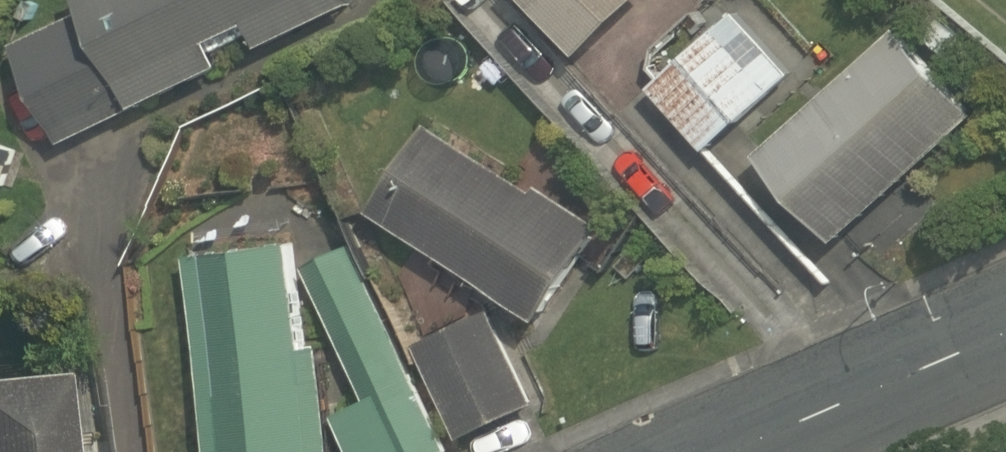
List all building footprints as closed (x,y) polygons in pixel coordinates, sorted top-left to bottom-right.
[(357,0),(94,0),(99,9),(23,48),(71,146),(231,67),(224,50),(261,32),(269,50),(359,4),(357,0)] [(590,58),(647,0),(535,0),(590,58)] [(798,76),(738,14),(659,89),(716,153),(798,76)] [(767,156),(845,243),(985,116),(906,29),(767,156)] [(437,126),(381,214),(551,321),(610,228),(546,187),(542,193),(437,126)] [(195,257),(222,451),(345,451),(329,346),(314,348),(300,244),(195,257)] [(360,246),(312,268),(375,401),(342,416),(360,451),(452,451),(457,449),(360,246)] [(542,404),(497,310),(422,347),(468,443),(542,404)] [(66,379),(0,386),(0,451),(73,451),(66,379)]
